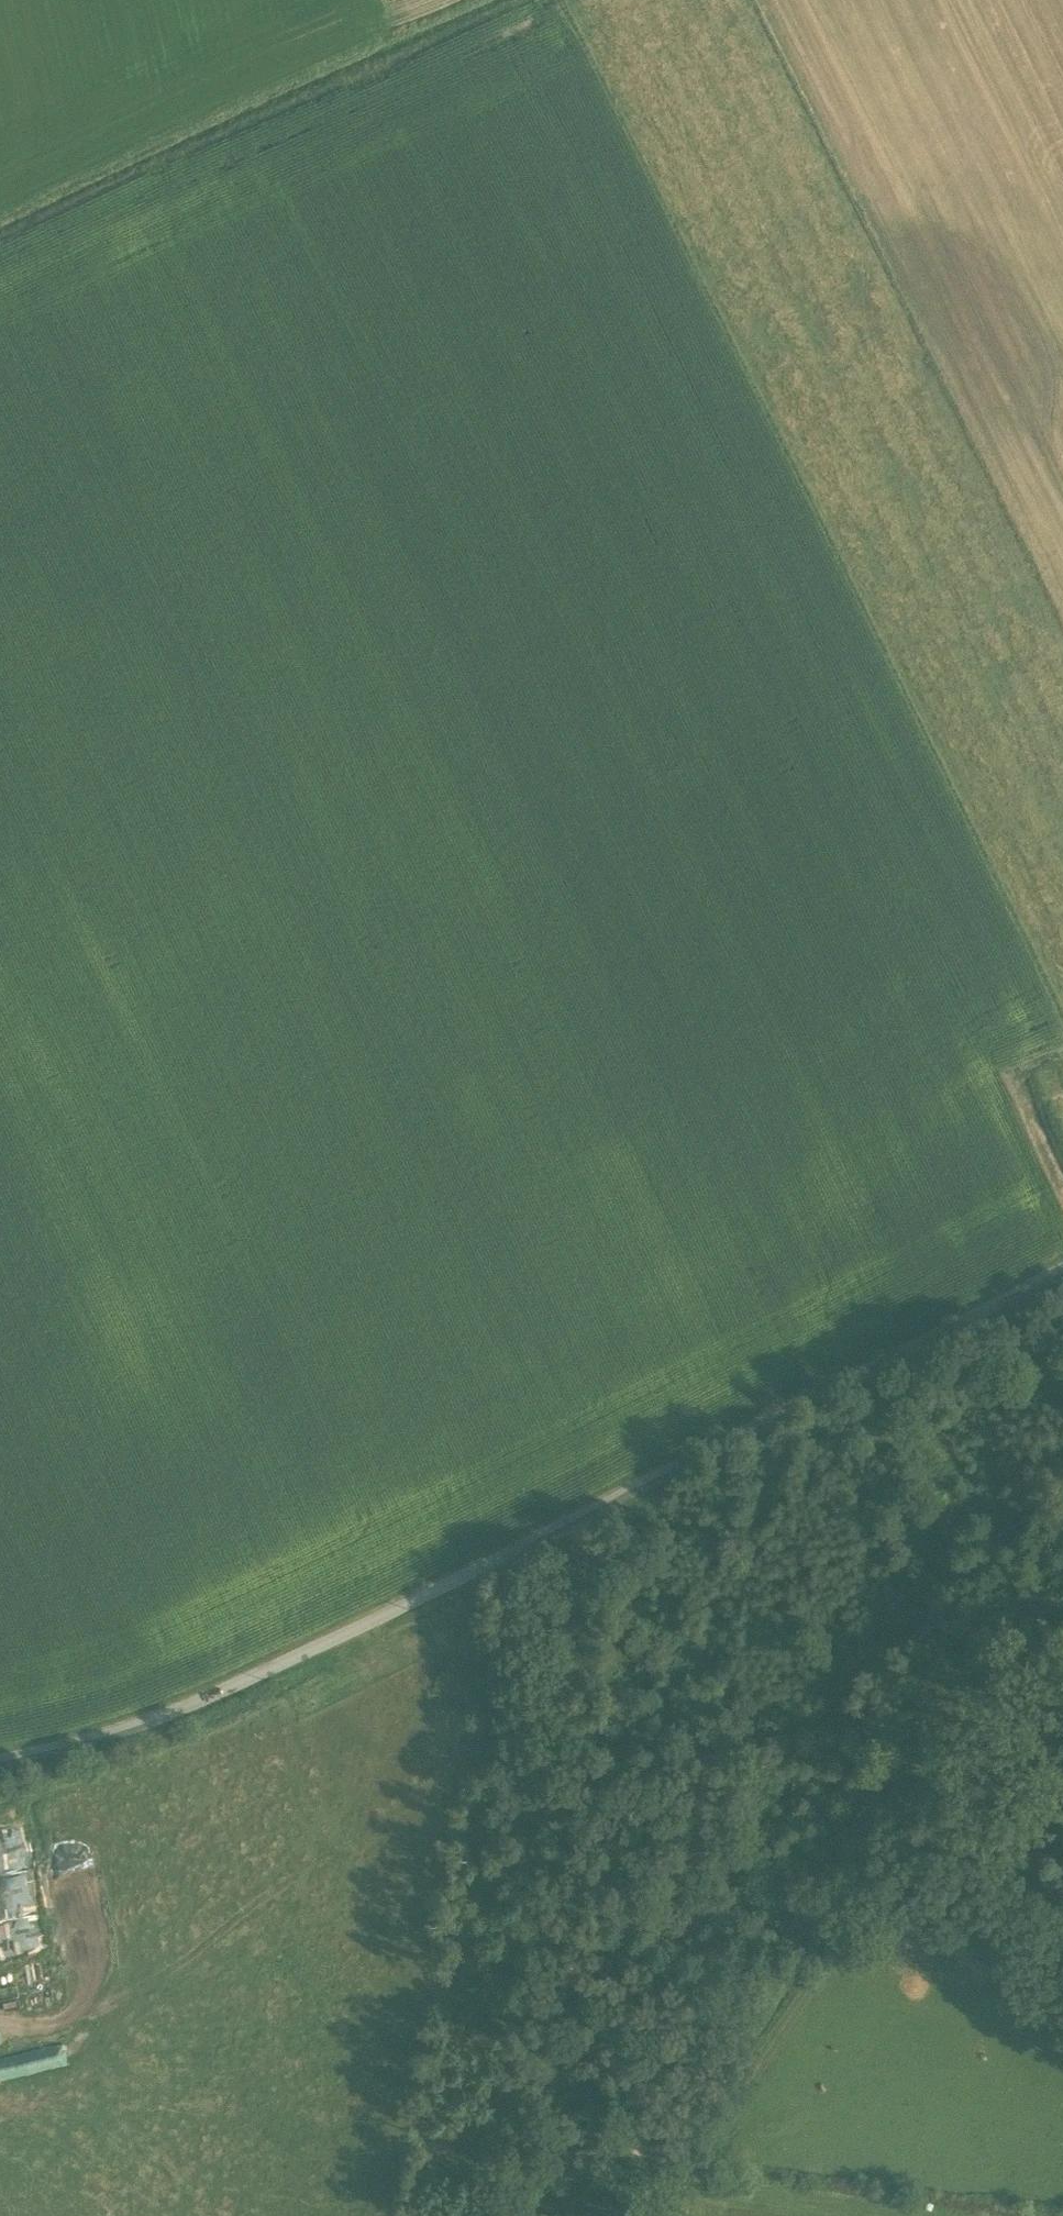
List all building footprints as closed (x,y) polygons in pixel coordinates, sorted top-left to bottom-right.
[(0,1876),(0,1919),(19,1917),(15,1889),(23,1888),(21,1873),(0,1876)]
